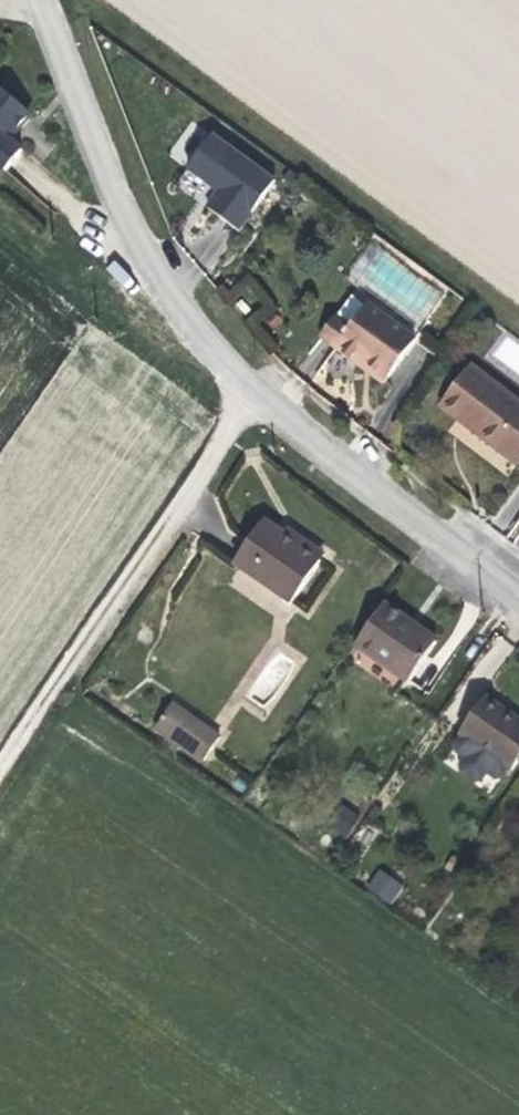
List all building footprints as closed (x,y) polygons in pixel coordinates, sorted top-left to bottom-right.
[(8,164),(25,143),(9,131),(14,124),(21,124),(32,113),(31,105),(5,82),(0,88),(0,156),(8,164)] [(217,193),(205,209),(238,233),(273,182),(210,136),(186,171),(217,193)] [(245,315),(251,310),(242,300),(237,306),(245,315)] [(362,360),(387,378),(414,340),(368,306),(336,350),(358,366),(362,360)] [(384,383),(387,378),(362,360),(358,366),(384,383)] [(514,464),(518,457),(518,407),(467,368),(439,408),(514,464)] [(262,522),(234,562),(291,602),(319,563),(318,562),(283,537),(262,522)] [(283,537),(318,562),(322,556),(287,532),(283,537)] [(353,644),(408,682),(435,643),(380,604),(353,644)] [(512,770),(518,759),(518,722),(484,698),(460,733),(463,735),(456,747),(457,752),(466,758),(460,766),(462,773),(475,782),(482,780),(487,773),(495,778),(501,778),(509,767),(512,770)] [(187,751),(203,728),(170,705),(154,728),(187,751)] [(218,738),(203,728),(187,751),(202,761),(218,738)] [(351,835),(357,810),(336,805),(330,829),(351,835)] [(391,904),(403,884),(377,868),(365,888),(391,904)]
